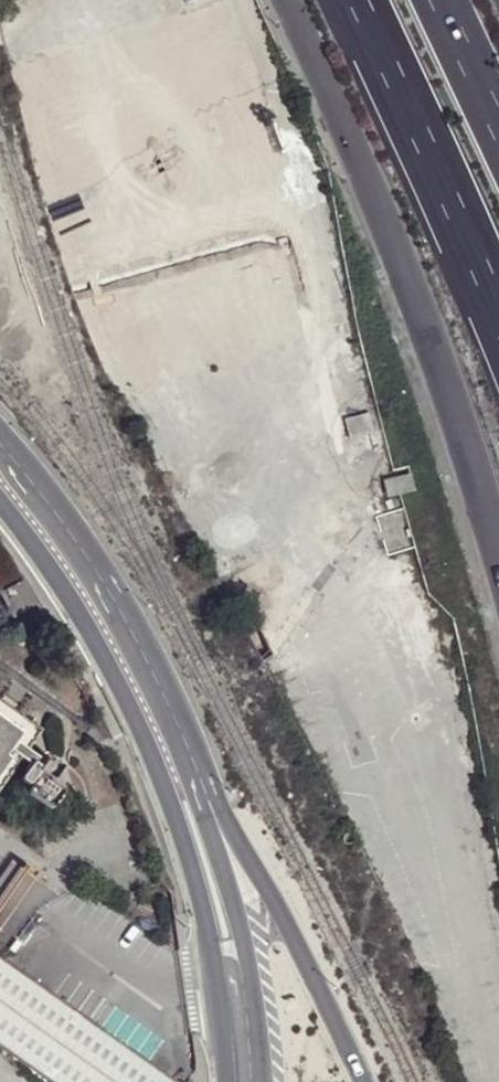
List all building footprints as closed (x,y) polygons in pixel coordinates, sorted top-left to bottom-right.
[(418,491),(413,474),(386,481),(390,498),(418,491)] [(212,603),(200,609),(206,621),(216,614),(212,603)] [(9,777),(0,771),(0,789),(9,777)] [(39,1081),(164,1081),(0,965),(0,1055),(39,1081)]
